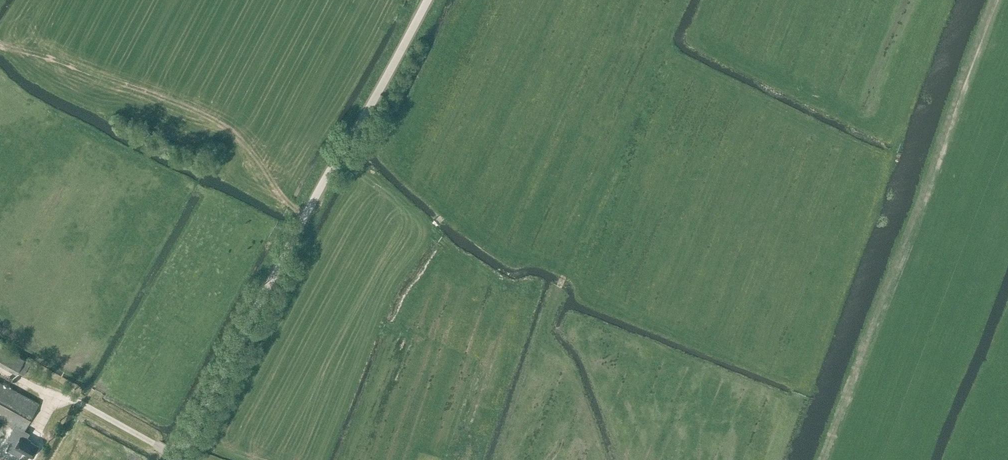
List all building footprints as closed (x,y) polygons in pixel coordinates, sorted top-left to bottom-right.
[(30,362),(0,346),(0,362),(23,374),(30,362)] [(14,427),(8,438),(12,440),(8,449),(21,456),(23,452),(26,454),(32,457),(38,445),(26,439),(30,433),(24,430),(39,403),(0,382),(0,420),(14,427)]
